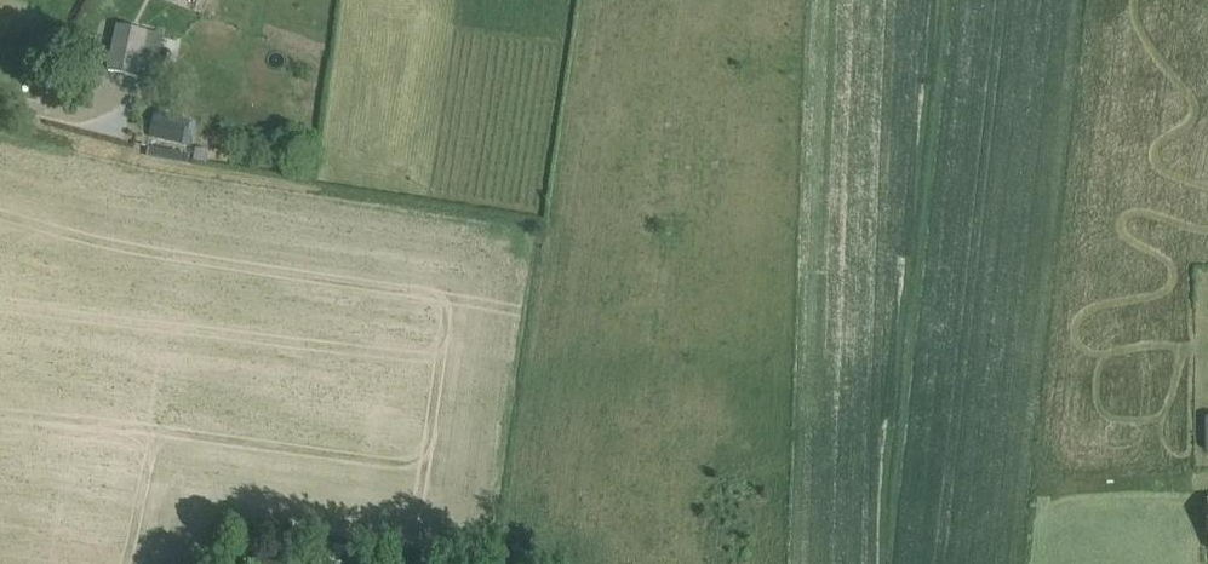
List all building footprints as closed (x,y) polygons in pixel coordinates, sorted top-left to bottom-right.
[(119,24),(109,71),(138,77),(148,30),(119,24)]
